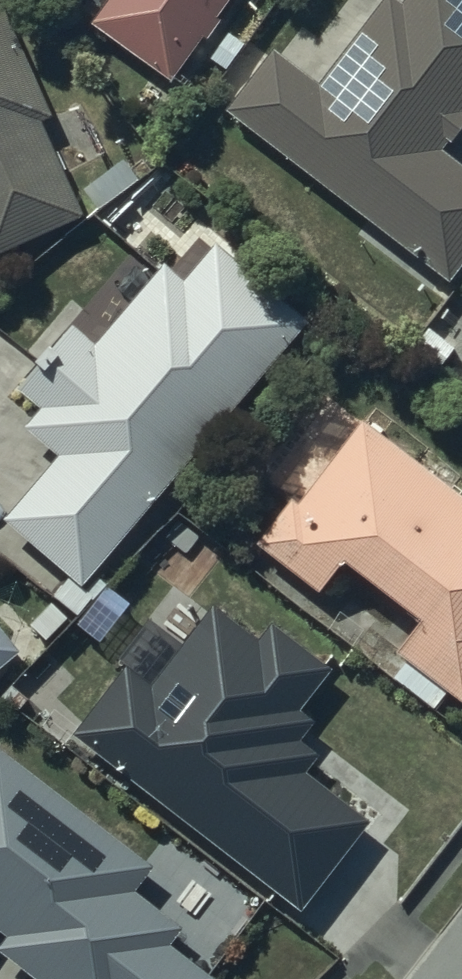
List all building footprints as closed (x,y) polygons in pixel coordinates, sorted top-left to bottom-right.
[(82,203),(39,110),(50,105),(2,0),(0,0),(0,240),(82,203)] [(93,13),(170,69),(220,0),(102,0),(93,13)] [(228,98),(447,269),(461,250),(461,155),(442,139),(461,113),(461,0),(378,0),(320,75),(275,40),(228,98)] [(4,506),(81,574),(309,310),(215,229),(182,267),(164,251),(94,332),(71,313),(55,329),(48,323),(35,339),(41,343),(16,377),(38,396),(22,415),(57,444),(4,506)] [(258,530),(320,577),(344,544),(421,602),(393,639),(461,691),(461,484),(364,410),(358,418),(328,395),(289,447),(315,467),(297,491),(291,487),(258,530)] [(128,657),(77,724),(302,900),(372,811),(307,760),(321,742),(302,727),(316,709),(301,698),(332,658),(273,612),(260,629),(216,595),(153,676),(128,657)] [(20,642),(0,617),(0,658),(20,642)] [(8,927),(0,938),(0,940),(53,978),(206,978),(214,968),(167,933),(182,914),(132,877),(151,851),(0,739),(0,921),(8,927)]
